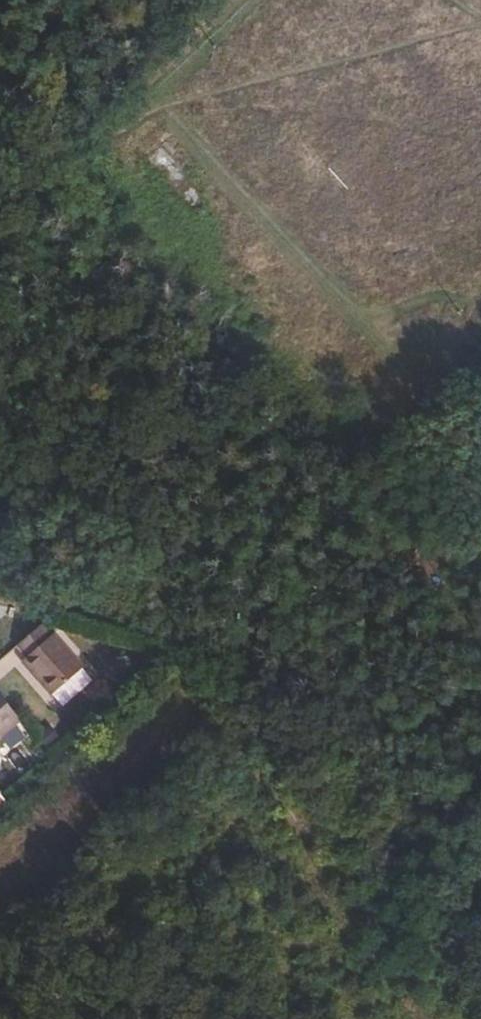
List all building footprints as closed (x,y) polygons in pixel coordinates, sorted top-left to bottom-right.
[(43,628),(19,648),(28,658),(23,663),(53,697),(84,670),(55,637),(53,639),(43,628)] [(0,696),(0,737),(20,721),(0,696)] [(9,801),(0,789),(0,808),(9,801)]
